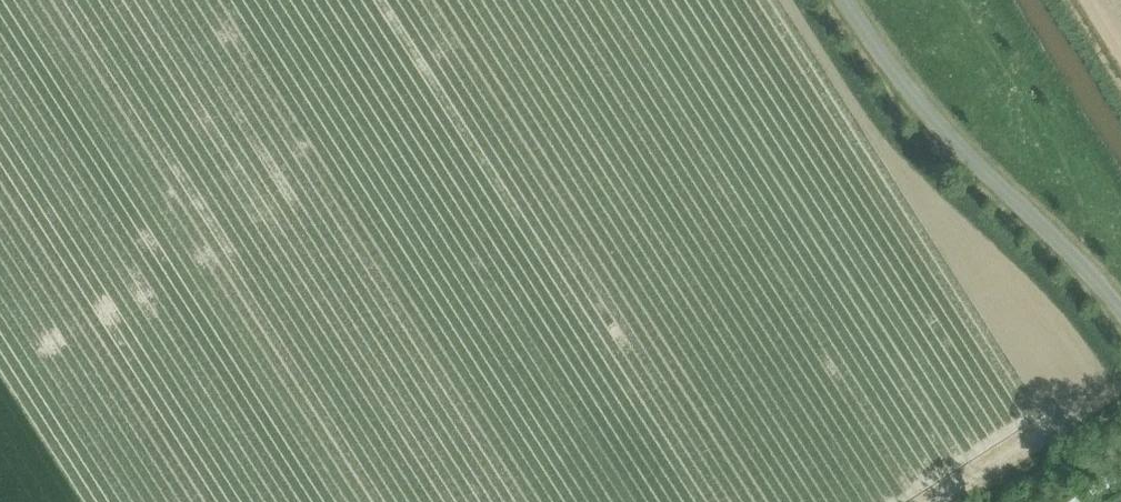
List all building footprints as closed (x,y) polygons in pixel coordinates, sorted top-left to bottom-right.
[(1103,454),(1110,449),(1107,444),(1100,449),(1103,454)]
